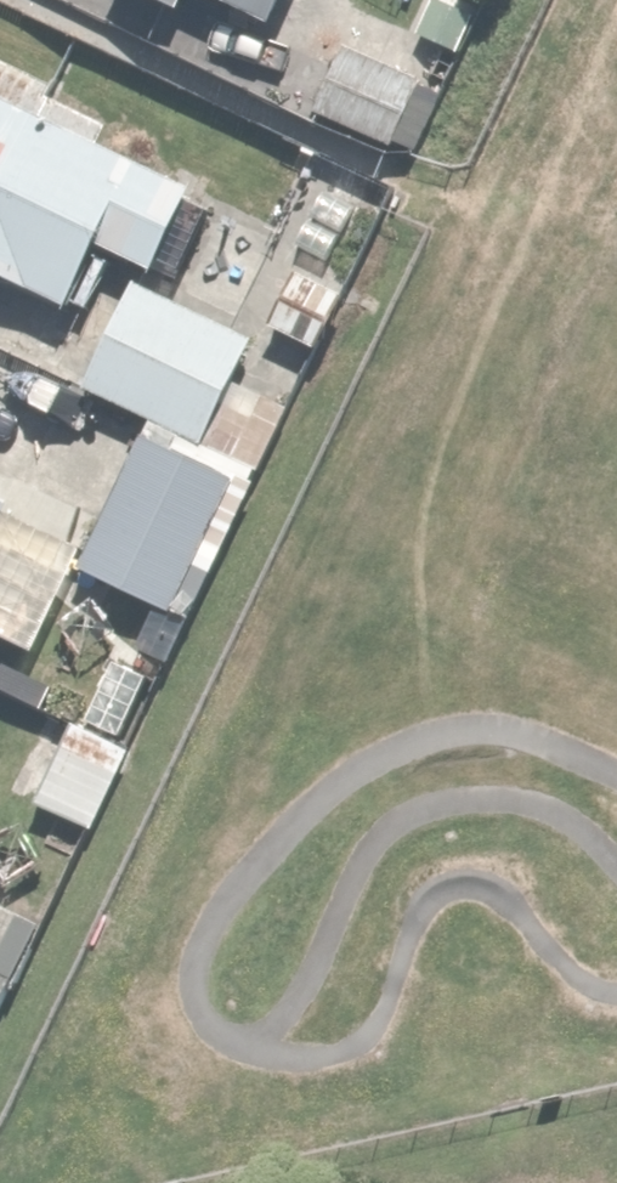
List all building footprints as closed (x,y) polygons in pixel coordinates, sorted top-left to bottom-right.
[(271,16),(279,0),(238,0),(271,16)] [(418,78),(352,43),(320,105),(386,139),(418,78)] [(0,50),(0,261),(69,300),(106,235),(147,259),(192,181),(109,134),(119,117),(0,50)] [(263,332),(143,281),(135,278),(93,380),(220,434),(263,332)] [(234,472),(151,432),(89,559),(173,599),(234,472)] [(33,653),(86,545),(16,510),(29,485),(0,471),(0,636),(33,653)] [(130,753),(73,723),(32,800),(89,830),(130,753)] [(0,905),(0,991),(32,920),(0,905)] [(57,1170),(53,1182),(101,1182),(57,1170)]
